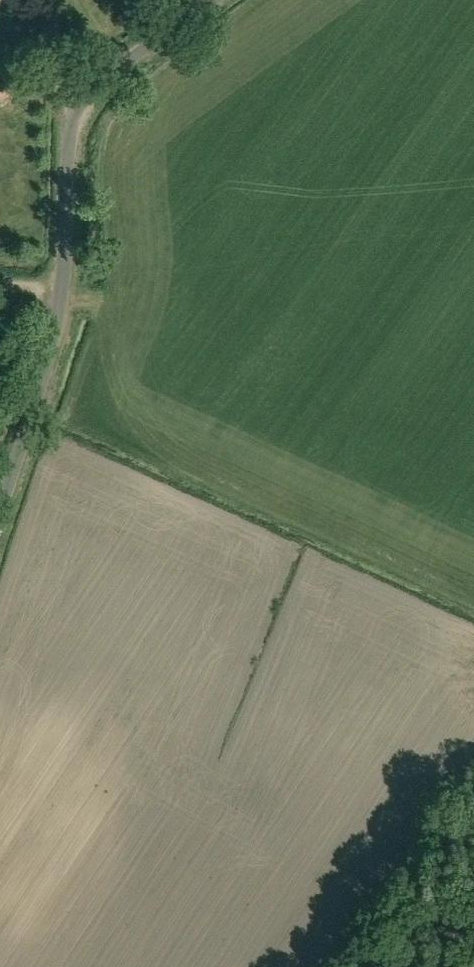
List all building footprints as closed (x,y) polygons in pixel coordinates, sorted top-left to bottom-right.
[(17,91),(10,78),(0,83),(0,100),(17,91)]
